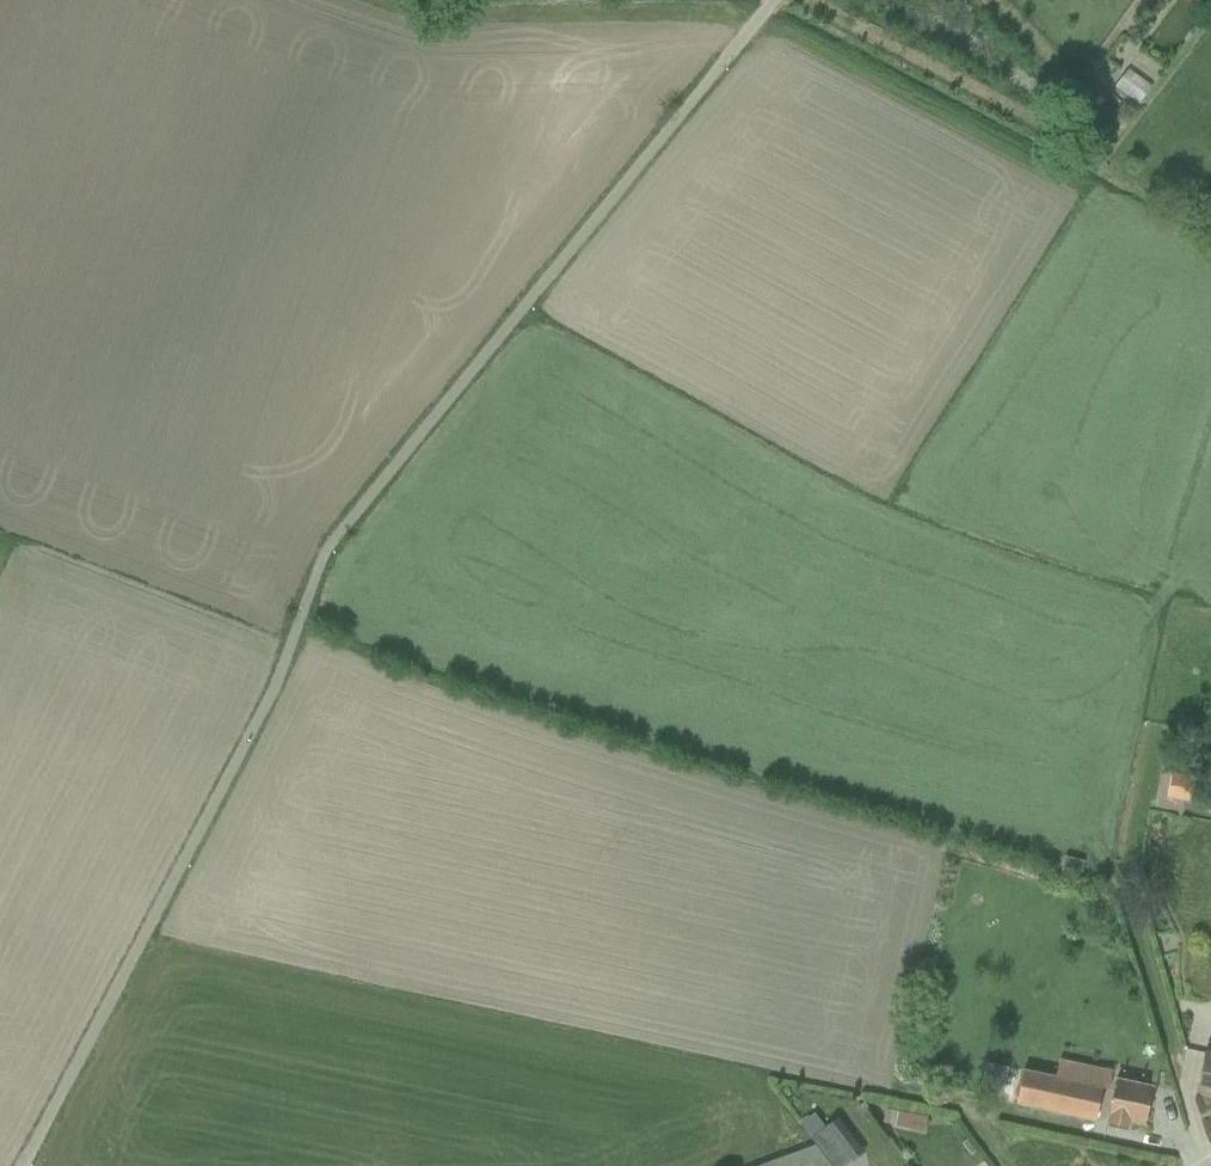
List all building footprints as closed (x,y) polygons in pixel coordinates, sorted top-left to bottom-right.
[(1150,760),(1144,791),(1172,796),(1178,765),(1150,760)] [(1205,1051),(1196,1092),(1210,1095),(1210,1052),(1205,1051)] [(1092,1119),(1138,1129),(1148,1081),(1101,1071),(1092,1119)] [(845,1161),(831,1113),(805,1121),(802,1111),(788,1115),(797,1144),(723,1165),(830,1165),(845,1161)] [(884,1111),(882,1123),(904,1128),(906,1115),(884,1111)]
